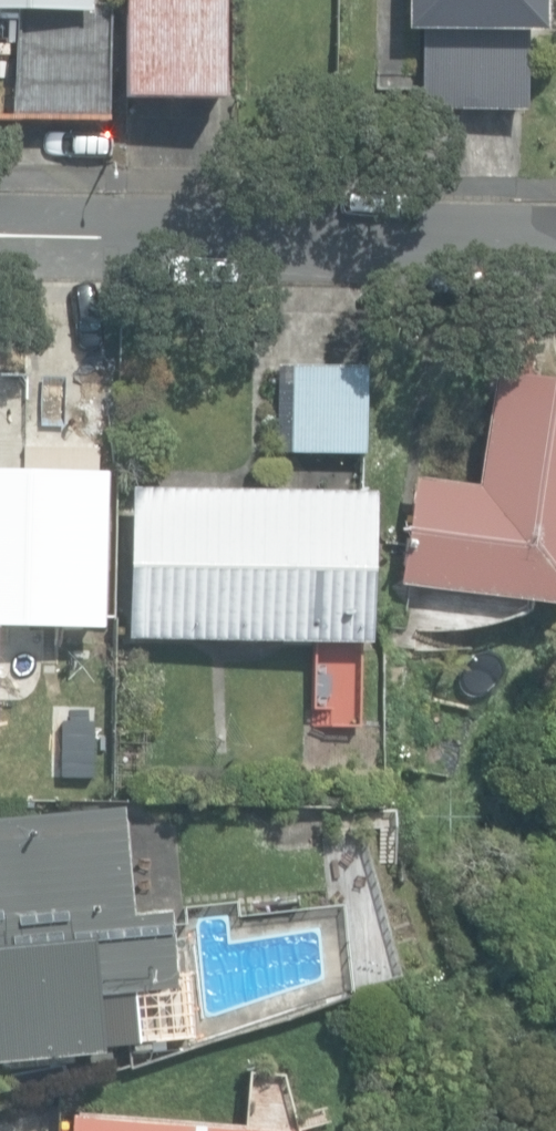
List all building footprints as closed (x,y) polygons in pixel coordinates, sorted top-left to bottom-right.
[(106,121),(108,3),(91,3),(91,0),(0,0),(0,10),(20,10),(18,119),(106,121)] [(222,99),(223,0),(124,0),(123,98),(222,99)] [(526,110),(527,34),(544,34),(545,0),(406,0),(406,32),(421,32),(420,109),(526,110)] [(276,452),(365,452),(366,366),(276,365),(276,452)] [(555,607),(555,380),(493,371),(476,487),(415,478),(400,585),(555,607)] [(102,628),(106,473),(99,473),(100,448),(24,446),(24,471),(0,470),(0,625),(102,628)] [(128,638),(368,643),(371,493),(132,488),(128,638)] [(143,1050),(142,1044),(195,1039),(189,973),(176,974),(170,910),(132,913),(123,806),(0,816),(0,1063),(143,1050)] [(70,1115),(68,1130),(263,1130),(70,1115)]
